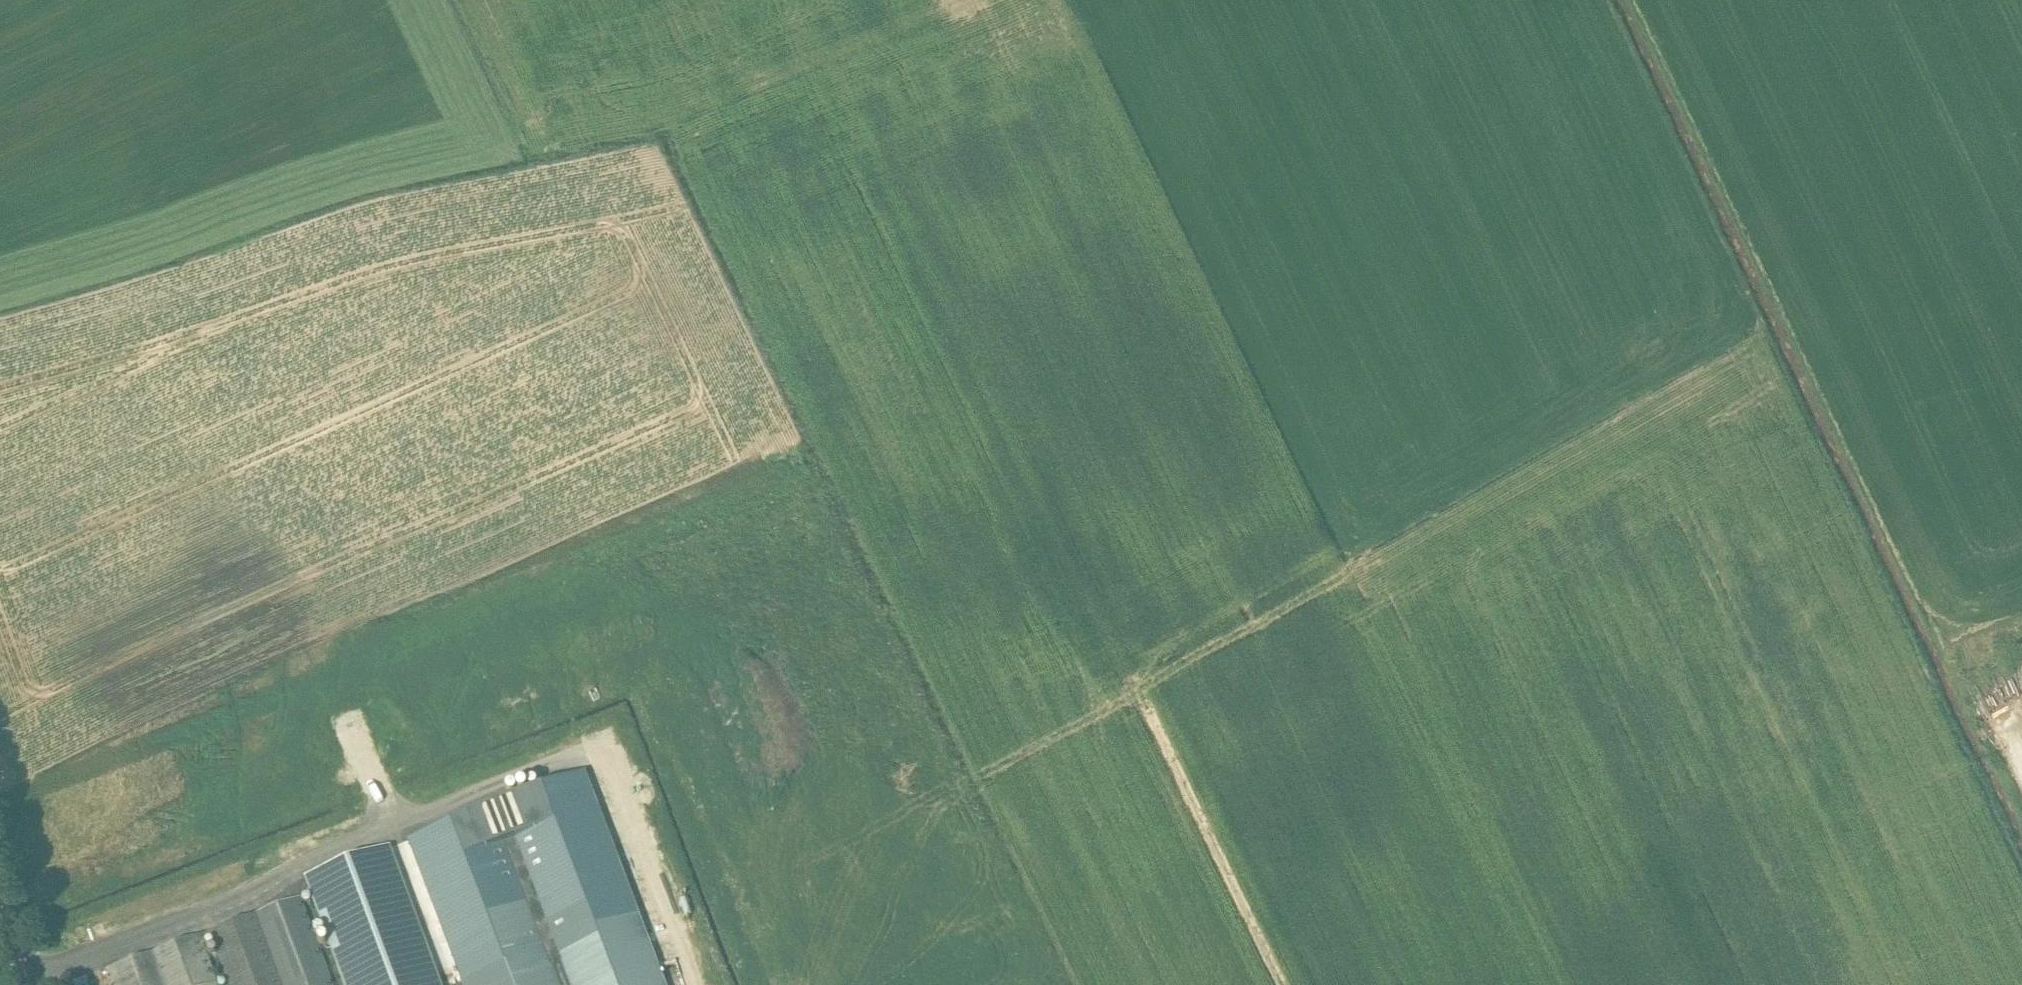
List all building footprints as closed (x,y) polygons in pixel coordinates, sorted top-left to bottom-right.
[(409,841),(463,984),(461,984),(665,984),(585,774),(409,841)] [(305,878),(345,984),(441,984),(390,847),(305,878)] [(255,916),(281,984),(332,984),(301,899),(255,916)] [(109,969),(115,984),(218,984),(204,944),(211,941),(228,984),(281,984),(255,916),(154,953),(128,962),(109,969)]
